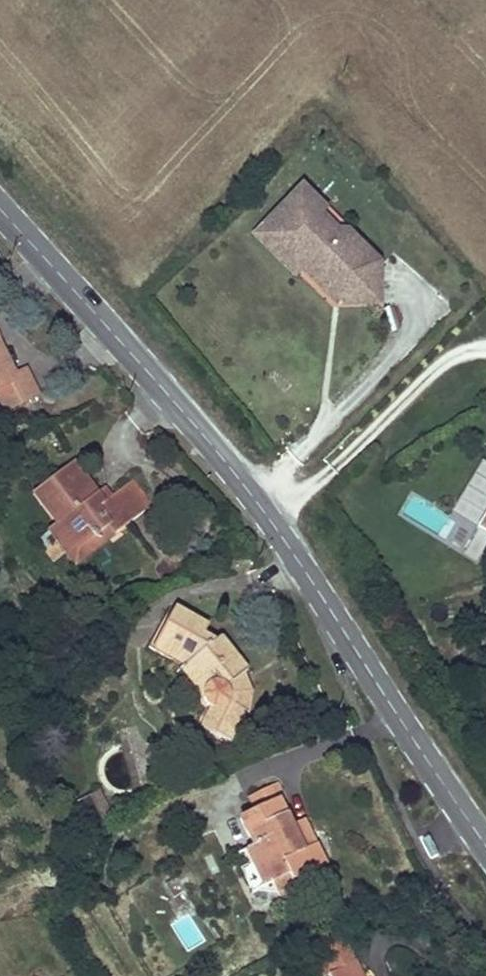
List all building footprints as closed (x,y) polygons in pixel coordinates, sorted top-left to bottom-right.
[(291,199),(248,245),(263,258),(259,262),(283,283),(291,283),(298,276),(337,312),(346,301),(371,303),(372,273),(291,199)] [(370,320),(371,303),(346,301),(337,312),(298,276),(291,283),(329,318),(370,320)] [(34,411),(17,378),(7,383),(0,370),(0,429),(34,411)] [(55,530),(27,500),(0,526),(0,536),(24,561),(16,569),(33,587),(61,559),(72,549),(82,560),(109,535),(89,514),(74,527),(63,538),(55,530)] [(472,537),(485,544),(485,512),(472,537)] [(63,538),(74,527),(66,519),(55,530),(63,538)] [(171,655),(137,643),(123,692),(158,704),(154,711),(186,736),(192,730),(194,751),(229,747),(226,713),(212,701),(220,691),(224,687),(185,660),(179,668),(169,662),(171,655)] [(232,701),(220,691),(212,701),(226,713),(232,713),(232,701)] [(100,793),(77,806),(92,831),(114,818),(100,793)] [(220,829),(234,856),(266,840),(252,813),(220,829)] [(39,856),(58,847),(53,837),(34,847),(39,856)] [(234,856),(225,861),(229,868),(222,872),(226,881),(239,905),(244,902),(264,892),(267,897),(300,880),(291,864),(281,869),(272,851),(266,840),(234,856)] [(282,846),(272,851),(281,869),(291,864),(282,846)] [(264,892),(244,902),(252,917),(272,906),(267,897),(264,892)] [(331,940),(298,957),(308,975),(351,975),(331,940)]
